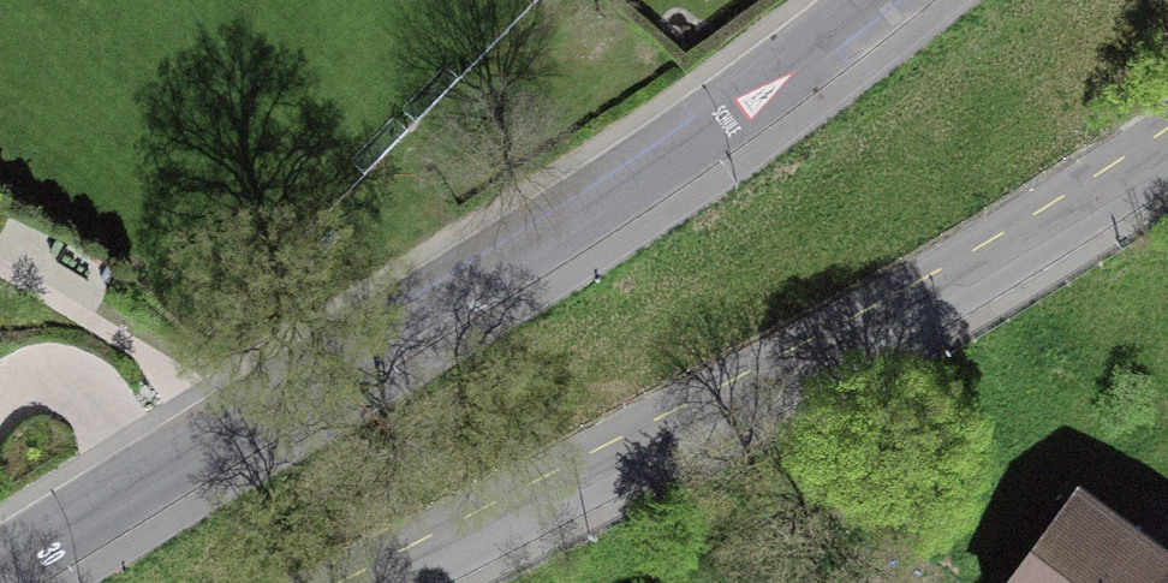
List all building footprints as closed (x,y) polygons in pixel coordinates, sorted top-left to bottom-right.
[(1007,582),(1167,582),(1167,561),(1134,536),(1074,492),(1007,582)]
